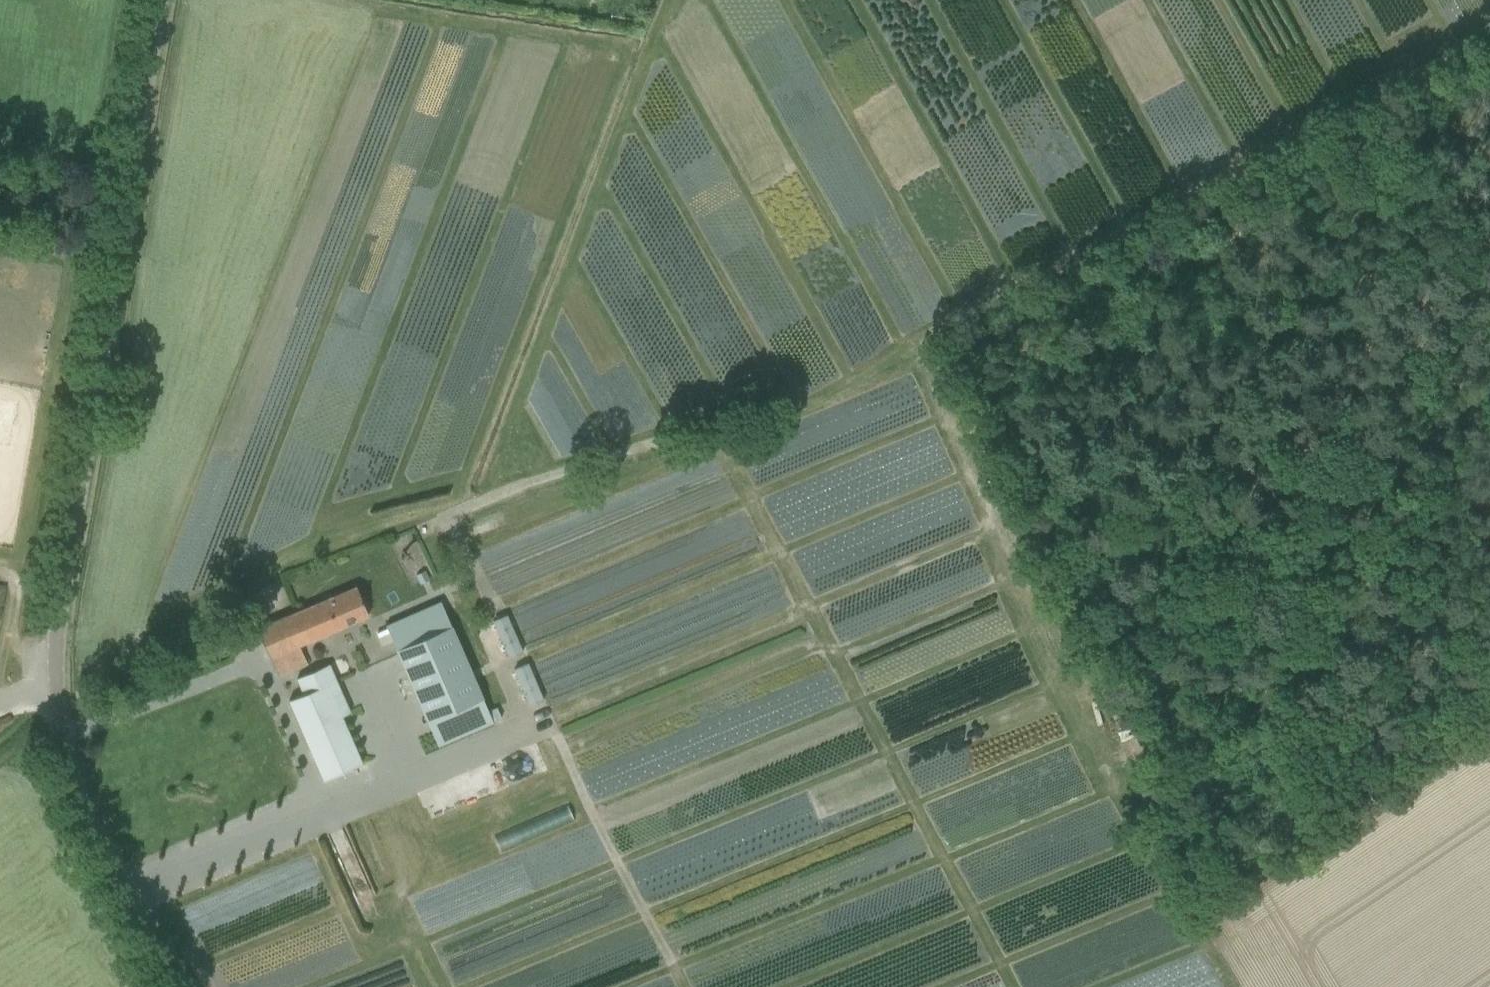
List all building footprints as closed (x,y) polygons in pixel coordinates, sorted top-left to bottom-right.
[(813,419),(820,441),(841,435),(834,412),(813,419)] [(425,570),(416,575),(420,584),(429,579),(425,570)] [(256,629),(278,676),(279,676),(279,675),(305,663),(298,647),(368,616),(356,587),(257,629),(257,628),(256,629)] [(442,604),(387,627),(438,748),(493,725),(492,722),(488,712),(488,711),(442,604)] [(492,617),(504,656),(521,651),(509,612),(492,617)] [(528,704),(543,698),(527,660),(512,666),(528,704)] [(362,763),(342,716),(349,712),(329,664),(297,678),(304,694),(288,700),(323,780),(362,763)] [(496,708),(488,711),(488,712),(492,722),(501,718),(496,708)]
